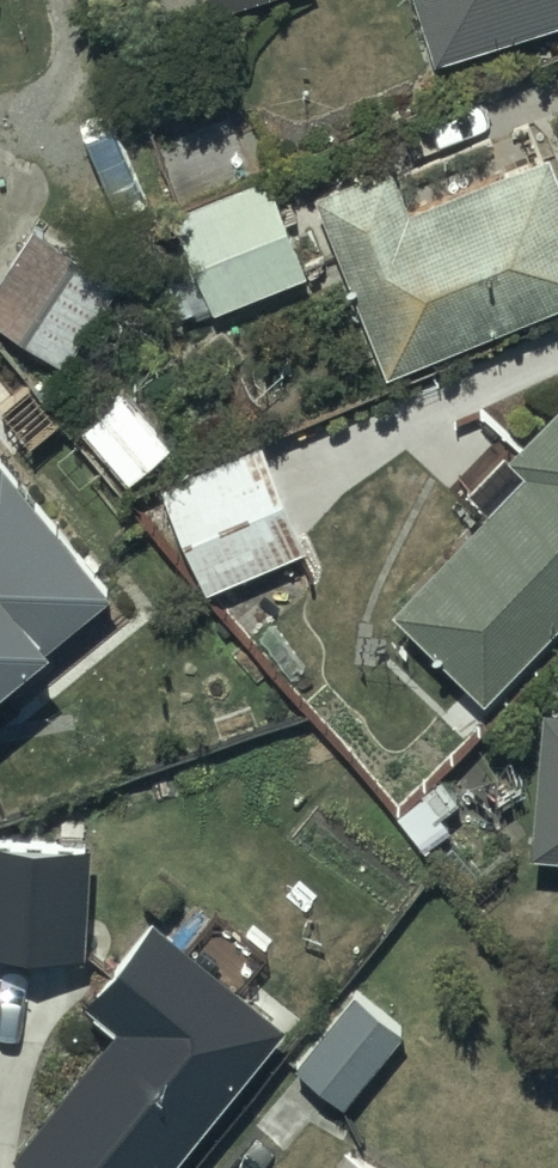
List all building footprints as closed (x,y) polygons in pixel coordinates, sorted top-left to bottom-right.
[(422,57),(557,14),(557,0),(405,0),(422,57)] [(377,371),(557,300),(557,201),(539,152),(398,207),(381,162),(307,192),(377,371)] [(202,303),(205,309),(299,272),(261,174),(141,222),(177,313),(202,303)] [(0,263),(0,328),(45,361),(103,283),(27,226),(0,263)] [(119,391),(72,429),(116,484),(163,445),(119,391)] [(475,513),(383,606),(471,694),(557,606),(557,393),(500,451),(496,447),(452,491),(475,513)] [(151,481),(196,591),(297,549),(253,440),(151,481)] [(0,473),(0,670),(97,590),(0,473)] [(517,850),(557,853),(557,706),(531,703),(517,850)] [(69,951),(78,847),(0,840),(0,944),(69,951)] [(66,996),(102,1026),(0,1149),(0,1156),(15,1167),(155,1167),(273,1024),(136,911),(66,996)] [(347,991),(287,1061),(334,1101),(393,1031),(347,991)] [(318,1167),(369,1167),(331,1146),(318,1167)]
